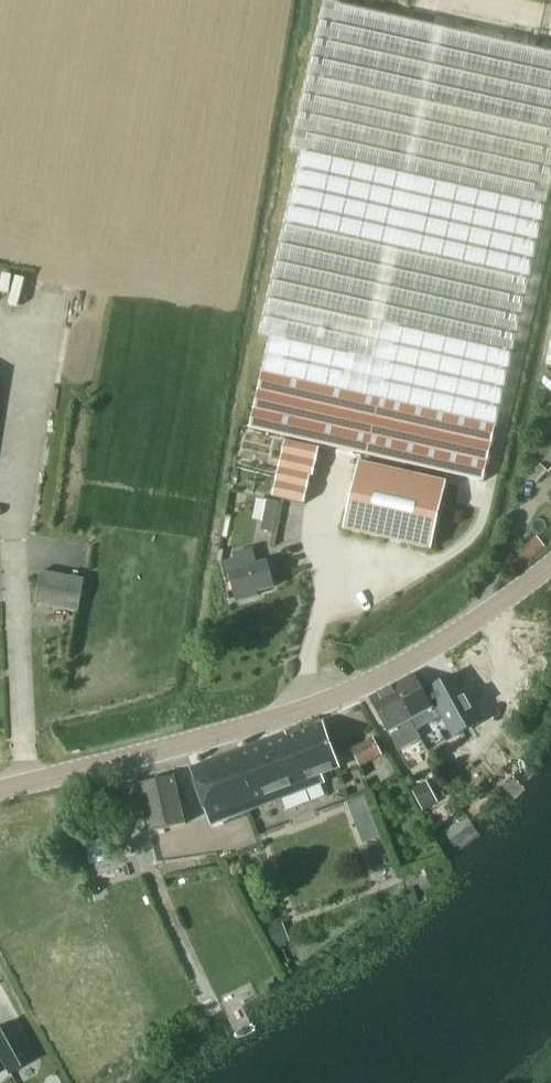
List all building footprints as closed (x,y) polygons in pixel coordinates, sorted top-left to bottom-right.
[(242,431),(483,485),(545,210),(546,210),(550,187),(550,53),(324,1),(290,153),(291,153),(242,431)] [(285,442),(272,496),(304,504),(309,477),(311,477),(313,478),(320,449),(285,442)] [(359,463),(343,530),(431,550),(447,483),(359,463)] [(539,465),(528,476),(535,483),(546,472),(539,465)] [(266,500),(261,531),(274,533),(280,503),(266,500)] [(520,566),(544,546),(538,537),(513,557),(520,566)] [(235,563),(222,567),(227,586),(233,584),(238,602),(257,596),(256,592),(273,588),(270,576),(266,563),(256,566),(252,549),(233,554),(235,563)] [(79,613),(85,580),(41,572),(35,605),(79,613)] [(414,674),(396,684),(407,705),(405,706),(413,720),(412,721),(418,732),(420,736),(447,722),(455,736),(480,723),(470,705),(472,704),(468,696),(466,697),(456,678),(431,692),(433,696),(428,699),(414,674)] [(396,684),(370,698),(399,751),(422,739),(420,736),(418,732),(412,721),(413,720),(405,706),(407,705),(396,684)] [(499,718),(488,720),(490,730),(501,728),(499,718)] [(321,776),(340,769),(322,724),(287,738),(286,734),(190,769),(211,827),(324,784),(321,776)] [(382,757),(374,741),(353,751),(361,767),(382,757)] [(185,824),(175,778),(139,785),(150,832),(185,824)] [(424,782),(409,790),(421,811),(435,803),(424,782)] [(112,811),(107,793),(95,797),(99,815),(112,811)] [(12,1022),(0,1028),(0,1055),(10,1073),(33,1060),(12,1022)]
